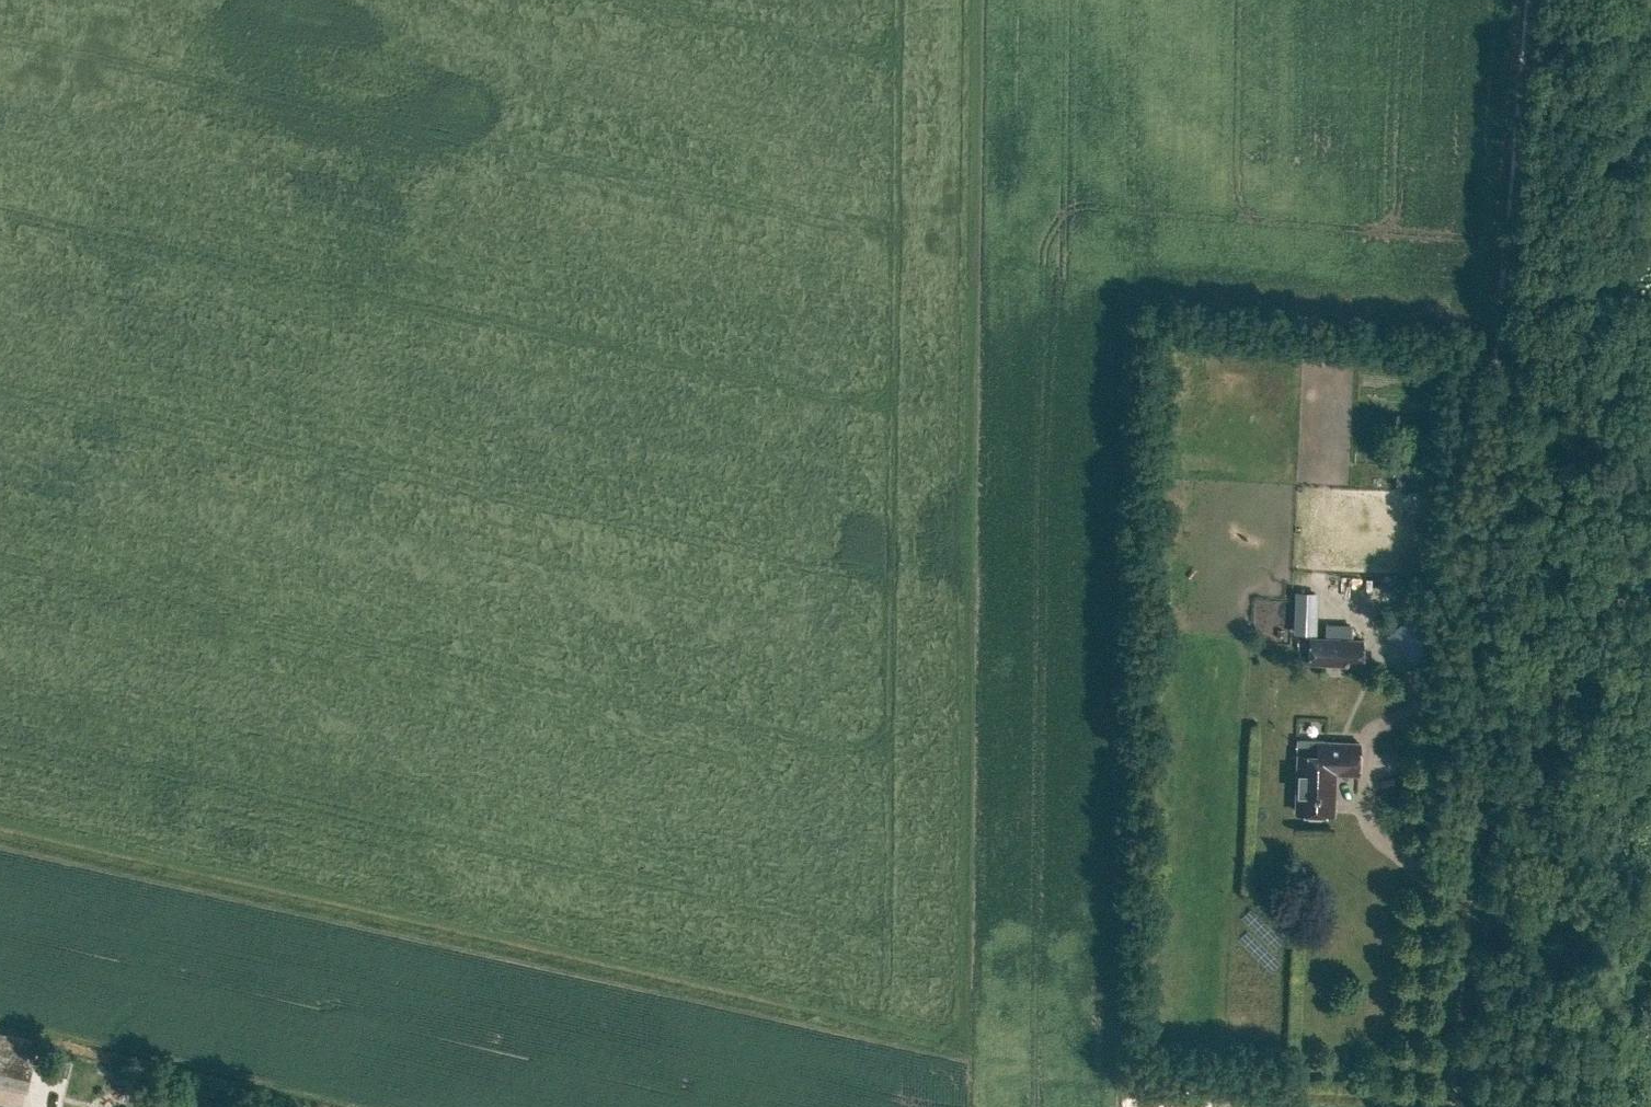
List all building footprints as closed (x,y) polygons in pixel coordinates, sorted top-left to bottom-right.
[(1314,633),(1315,589),(1291,589),(1290,632),(1314,633)] [(1411,659),(1438,633),(1411,606),(1385,632),(1411,659)] [(1364,637),(1309,635),(1308,663),(1363,665),(1364,637)] [(1323,755),(1298,754),(1295,811),(1332,812),(1332,811),(1334,772),(1358,773),(1359,743),(1324,741),(1323,755)] [(26,1090),(38,1041),(0,1032),(0,1084),(26,1090)]
